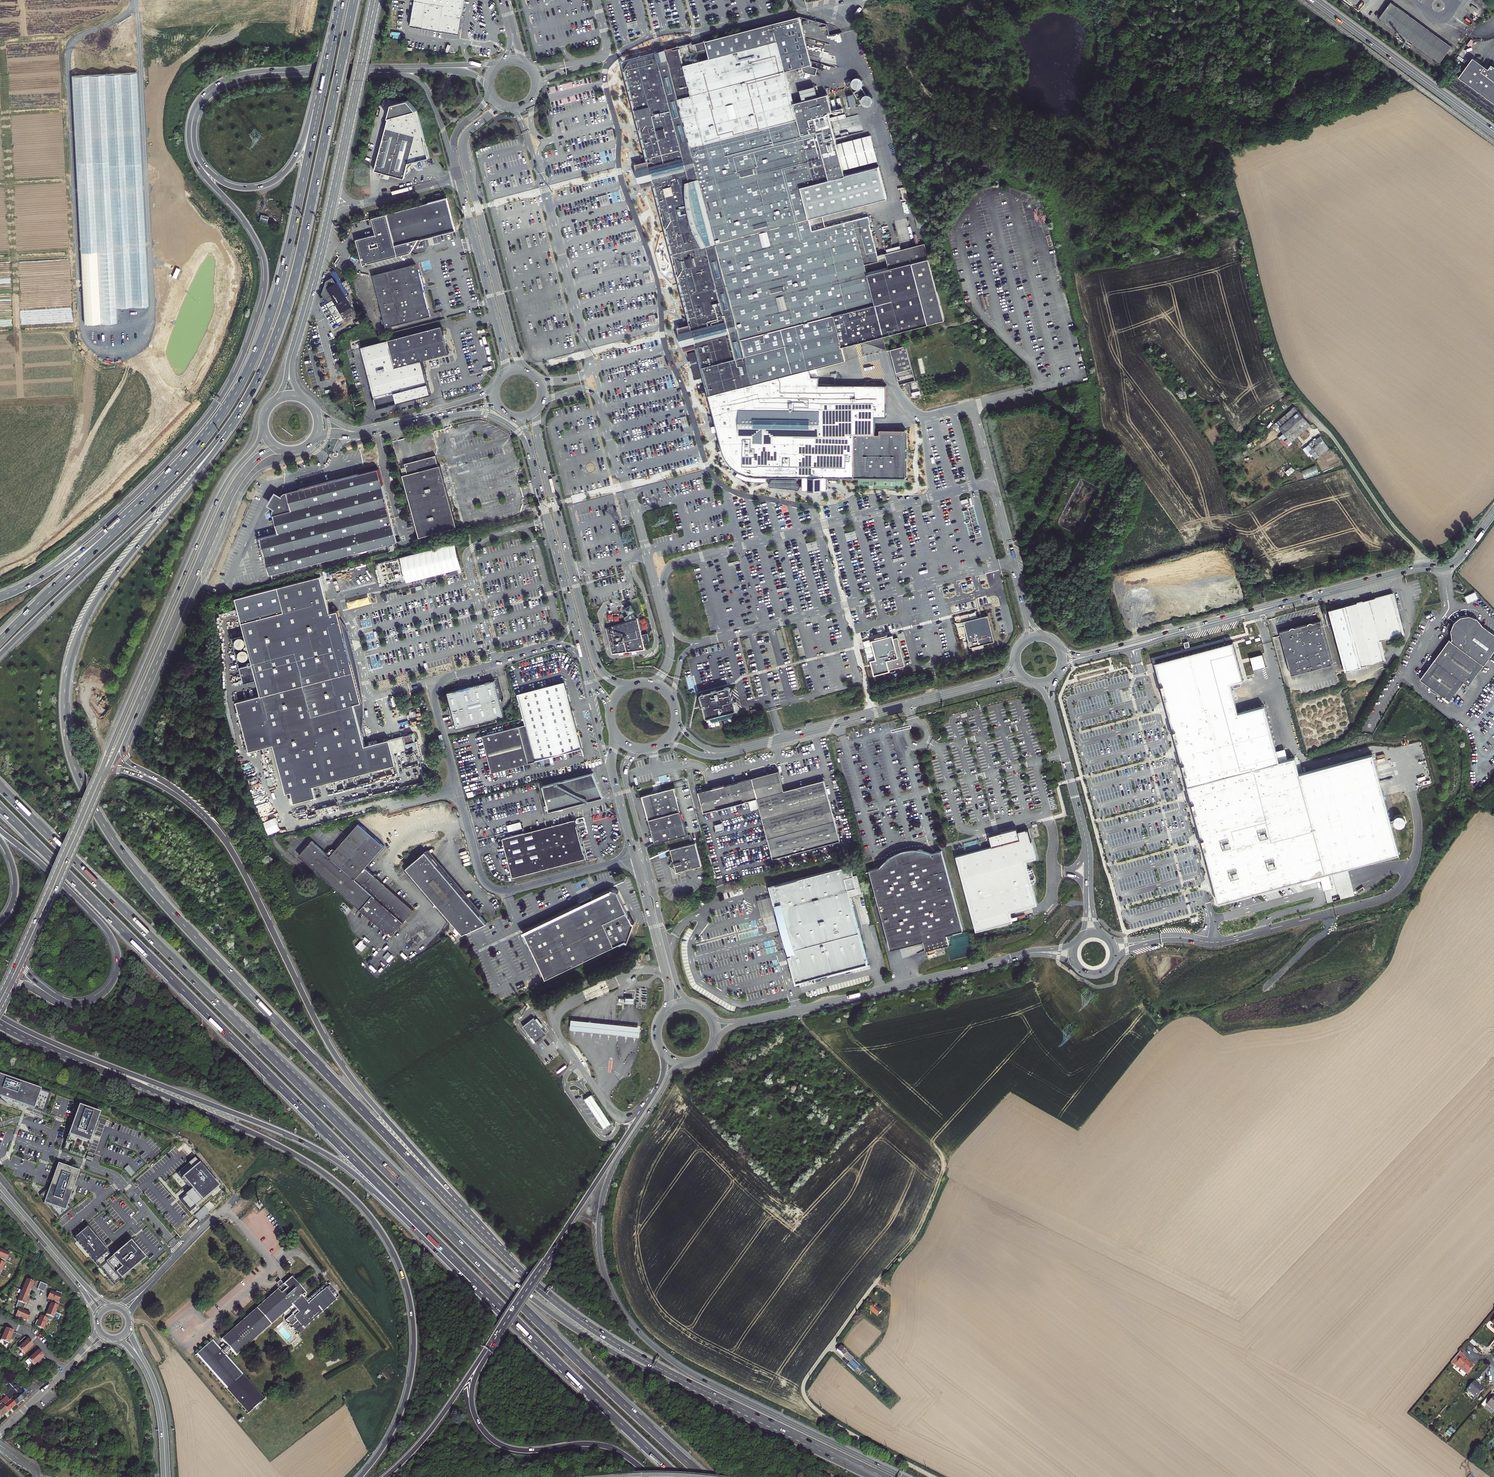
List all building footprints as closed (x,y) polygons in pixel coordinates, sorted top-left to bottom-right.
[(461,31),(463,19),(466,0),(415,0),(411,27),(460,35),(461,34),(461,31)] [(1430,37),(1424,33),(1427,29),(1391,2),(1379,18),(1440,63),(1452,47),(1433,33),(1430,37)] [(712,403),(712,404),(717,424),(717,427),(718,430),(723,450),(725,457),(728,462),(731,466),(736,471),(741,474),(749,476),(755,477),(761,477),(792,477),(796,478),(803,478),(803,491),(815,491),(826,491),(826,478),(834,478),(856,478),(905,478),(906,431),(880,431),(880,433),(875,433),(875,417),(886,417),(886,392),(886,386),(819,386),(819,378),(811,378),(809,370),(845,360),(842,347),(862,341),(874,344),(884,341),(883,336),(944,320),(936,288),(929,260),(924,242),(920,243),(911,245),(885,252),(889,268),(867,274),(865,264),(879,261),(868,217),(852,221),(813,231),(810,219),(851,208),(888,199),(879,166),(845,174),(844,170),(879,161),(872,135),(837,144),(829,112),(832,111),(827,92),(820,94),(793,100),(786,71),(808,66),(796,20),(730,35),(705,41),(709,59),(683,65),(683,64),(678,47),(672,49),(672,48),(665,50),(665,48),(659,50),(655,51),(656,52),(628,59),(623,66),(629,88),(636,115),(638,124),(639,128),(643,144),(645,151),(646,155),(647,159),(648,163),(637,166),(640,177),(643,189),(654,187),(656,194),(657,201),(660,209),(663,219),(663,222),(666,230),(671,248),(673,258),(675,264),(676,268),(677,271),(680,283),(681,286),(684,296),(685,300),(687,310),(689,315),(692,325),(678,329),(680,341),(684,353),(698,349),(698,351),(691,353),(698,378),(705,376),(706,380),(709,392),(710,394),(710,397),(712,403)] [(1430,37),(1433,33),(1427,29),(1424,33),(1430,37)] [(1472,58),(1465,68),(1459,76),(1492,100),(1493,97),(1493,74),(1493,67),(1487,61),(1484,66),(1472,58)] [(868,95),(866,95),(862,88),(863,86),(864,84),(864,81),(862,79),(861,78),(858,77),(856,77),(854,78),(852,80),(852,83),(852,85),(853,87),(855,88),(857,89),(860,89),(853,92),(857,100),(863,96),(862,98),(861,100),(862,103),(863,105),(864,106),(867,107),(869,107),(871,106),(873,104),(873,101),(873,99),(872,97),(870,95),(868,95)] [(392,106),(388,121),(417,112),(408,102),(392,106)] [(417,112),(388,121),(374,173),(381,175),(380,180),(387,181),(388,177),(403,181),(406,170),(408,170),(412,162),(428,157),(424,142),(417,112)] [(609,205),(606,194),(598,197),(601,207),(609,205)] [(446,197),(411,206),(419,237),(454,228),(446,197)] [(375,234),(356,239),(362,263),(410,251),(419,237),(411,206),(371,217),(375,234)] [(419,271),(410,266),(374,275),(387,328),(431,317),(419,271)] [(349,294),(334,270),(332,272),(338,283),(327,289),(324,292),(320,298),(324,299),(324,298),(325,297),(327,297),(328,297),(328,298),(325,300),(339,323),(343,321),(331,303),(334,301),(345,319),(348,323),(353,320),(350,315),(355,311),(352,305),(355,303),(350,295),(348,295),(348,294),(349,294)] [(390,340),(360,347),(375,408),(429,395),(421,361),(448,354),(441,327),(390,340)] [(906,345),(890,350),(896,373),(912,368),(906,345)] [(663,356),(656,357),(659,369),(666,367),(663,356)] [(1284,441),(1288,445),(1311,425),(1295,406),(1279,420),(1280,421),(1276,424),(1288,438),(1284,441)] [(1329,449),(1320,436),(1309,445),(1307,446),(1316,458),(1329,449)] [(455,527),(434,454),(403,463),(406,473),(401,474),(412,517),(417,537),(455,527)] [(1306,478),(1320,472),(1317,465),(1303,471),(1306,478)] [(272,515),(277,534),(259,539),(268,576),(384,545),(380,528),(392,525),(378,469),(284,493),(283,494),(281,495),(280,498),(275,495),(269,506),(273,509),(272,512),(272,513),(272,515)] [(380,528),(384,545),(397,542),(392,525),(380,528)] [(855,531),(844,534),(847,543),(858,540),(855,531)] [(817,540),(806,543),(808,553),(819,550),(817,540)] [(400,559),(406,582),(460,568),(455,545),(400,559)] [(321,577),(279,588),(285,612),(327,602),(321,577)] [(1469,602),(1479,598),(1476,591),(1466,596),(1469,602)] [(1405,634),(1393,593),(1337,608),(1329,610),(1345,671),(1382,661),(1386,660),(1380,641),(1405,634)] [(330,615),(327,602),(285,612),(244,623),(263,696),(238,702),(251,752),(275,745),(288,794),(293,793),(296,802),(307,799),(307,801),(318,798),(315,787),(396,766),(390,742),(366,748),(364,740),(358,741),(350,713),(358,710),(356,704),(355,705),(347,674),(355,672),(352,660),(344,662),(337,639),(345,637),(342,625),(333,627),(330,615)] [(626,623),(606,629),(609,641),(612,654),(628,652),(632,651),(632,652),(633,652),(634,652),(635,651),(635,648),(638,648),(638,651),(644,650),(643,645),(648,643),(649,643),(647,634),(640,636),(637,619),(636,620),(632,615),(635,613),(631,607),(625,611),(629,617),(627,618),(624,620),(626,623)] [(340,620),(338,612),(330,615),(333,627),(342,625),(345,637),(337,639),(344,662),(352,660),(355,672),(347,674),(355,705),(356,704),(358,710),(350,713),(358,741),(364,740),(363,736),(364,730),(365,723),(365,717),(364,710),(363,694),(359,669),(353,645),(349,634),(346,627),(344,624),(340,620)] [(988,615),(964,621),(970,647),(995,641),(988,615)] [(1478,618),(1470,615),(1461,616),(1454,622),(1450,630),(1452,640),(1451,641),(1449,640),(1420,679),(1450,701),(1463,683),(1469,686),(1493,653),(1493,633),(1484,625),(1478,618)] [(1322,667),(1332,664),(1320,621),(1280,632),(1291,675),(1301,672),(1322,667)] [(871,660),(874,675),(890,671),(890,669),(905,665),(898,638),(893,639),(893,635),(871,641),(876,659),(871,660)] [(1233,642),(1155,663),(1219,902),(1367,863),(1399,854),(1390,819),(1372,754),(1299,774),(1295,758),(1280,762),(1265,706),(1238,713),(1230,683),(1243,679),(1233,642)] [(496,678),(450,690),(459,725),(496,716),(506,714),(505,710),(503,706),(496,678)] [(582,748),(565,681),(518,693),(525,724),(481,735),(491,772),(582,748)] [(704,708),(706,717),(707,718),(710,717),(711,720),(713,722),(732,717),(733,714),(733,711),(735,710),(736,709),(734,702),(734,701),(735,701),(735,700),(734,700),(734,699),(733,699),(733,697),(733,696),(733,695),(732,694),(732,692),(732,691),(732,690),(731,690),(730,687),(729,687),(722,689),(720,689),(701,694),(700,696),(703,704),(702,704),(702,705),(702,708),(703,708),(704,708)] [(703,791),(698,792),(704,813),(757,799),(785,791),(782,781),(779,770),(766,774),(708,789),(703,791)] [(548,812),(604,797),(598,785),(593,772),(541,786),(548,812)] [(785,791),(757,799),(773,858),(840,840),(824,780),(785,791)] [(655,843),(687,835),(682,817),(675,787),(659,791),(651,794),(642,796),(643,802),(645,807),(649,823),(652,834),(655,843)] [(268,830),(281,825),(273,807),(260,812),(268,830)] [(506,852),(513,877),(586,858),(584,852),(582,853),(574,826),(577,825),(576,819),(546,827),(502,838),(504,845),(496,846),(498,854),(506,852)] [(508,824),(510,831),(523,828),(522,821),(508,824)] [(329,857),(312,842),(299,856),(355,905),(391,936),(414,909),(366,866),(385,845),(372,834),(359,823),(329,857)] [(722,823),(716,824),(717,831),(724,829),(722,823)] [(582,853),(584,852),(577,825),(574,826),(582,853)] [(321,828),(315,835),(325,844),(331,837),(321,828)] [(992,847),(956,856),(976,932),(995,927),(1013,921),(1011,912),(1038,905),(1026,861),(1036,859),(1032,844),(1028,830),(1017,833),(1016,829),(1000,833),(989,836),(992,847)] [(683,870),(702,865),(696,843),(670,849),(672,857),(669,866),(671,867),(673,868),(676,873),(679,873),(682,873),(683,870)] [(428,849),(403,870),(457,928),(463,934),(487,923),(481,915),(428,849)] [(925,855),(923,850),(921,850),(917,849),(917,852),(892,858),(891,856),(886,860),(887,862),(888,865),(879,867),(875,869),(869,870),(878,903),(891,950),(924,941),(926,950),(938,947),(949,944),(947,935),(955,932),(963,930),(941,851),(933,853),(925,855)] [(892,858),(917,852),(917,849),(916,849),(904,850),(902,851),(891,856),(892,858)] [(856,886),(853,875),(852,869),(851,864),(771,886),(779,917),(780,916),(785,932),(795,970),(793,970),(796,982),(847,968),(868,962),(850,896),(848,888),(856,886)] [(857,874),(853,875),(856,886),(848,888),(850,896),(862,893),(857,874)] [(525,934),(546,979),(627,941),(629,943),(636,924),(633,923),(620,893),(613,890),(588,902),(523,932),(524,934),(525,934)] [(536,1019),(534,1017),(523,1026),(532,1037),(534,1037),(537,1041),(544,1035),(545,1031),(540,1024),(536,1019)] [(572,1019),(571,1029),(607,1033),(625,1035),(640,1036),(641,1026),(628,1025),(609,1023),(572,1019)] [(51,1093),(11,1079),(5,1094),(15,1097),(13,1102),(44,1113),(51,1093)] [(586,1099),(600,1119),(606,1115),(592,1094),(586,1099)] [(99,1113),(78,1106),(62,1150),(83,1158),(99,1113)] [(605,1127),(612,1123),(606,1115),(600,1119),(605,1127)] [(180,1200),(190,1212),(219,1187),(194,1159),(177,1174),(191,1190),(180,1200)] [(78,1172),(57,1164),(49,1186),(39,1195),(59,1218),(71,1208),(67,1203),(69,1197),(68,1196),(70,1191),(68,1190),(69,1186),(73,1187),(78,1172)] [(128,1165),(124,1169),(131,1176),(135,1172),(128,1165)] [(204,1206),(194,1216),(199,1221),(209,1212),(204,1206)] [(112,1257),(87,1227),(74,1238),(99,1268),(112,1257)] [(144,1259),(130,1242),(112,1257),(99,1268),(114,1285),(144,1259)] [(9,1253),(0,1249),(0,1274),(9,1253)] [(293,1321),(302,1330),(335,1302),(323,1288),(306,1302),(302,1297),(306,1294),(292,1279),(284,1286),(286,1289),(281,1294),(278,1291),(223,1340),(228,1345),(226,1347),(223,1344),(221,1346),(224,1349),(221,1351),(213,1342),(199,1354),(250,1414),(264,1401),(224,1354),(226,1352),(227,1353),(229,1351),(228,1350),(230,1348),(236,1355),(291,1307),(295,1312),(291,1316),(295,1320),(293,1321)] [(18,1310),(15,1318),(26,1322),(29,1314),(22,1311),(23,1309),(26,1300),(31,1289),(33,1284),(25,1281),(17,1302),(17,1303),(15,1309),(18,1310)] [(40,1282),(37,1289),(44,1292),(47,1285),(40,1282)] [(866,1307),(882,1320),(900,1299),(889,1289),(881,1297),(888,1304),(881,1312),(870,1302),(866,1307)] [(48,1296),(47,1298),(51,1300),(48,1309),(45,1316),(44,1317),(40,1316),(38,1321),(36,1320),(34,1326),(43,1329),(47,1319),(51,1321),(53,1317),(53,1318),(58,1307),(57,1306),(59,1303),(57,1303),(61,1294),(56,1291),(55,1293),(50,1291),(48,1296)] [(16,1334),(13,1332),(13,1331),(10,1330),(5,1328),(0,1340),(8,1343),(10,1339),(13,1341),(16,1334)] [(27,1340),(24,1337),(19,1343),(21,1345),(18,1348),(24,1354),(33,1346),(30,1342),(27,1339),(27,1340)] [(841,1346),(837,1350),(843,1357),(850,1362),(847,1365),(854,1371),(860,1365),(841,1346)] [(39,1365),(45,1360),(43,1357),(41,1354),(37,1350),(28,1359),(34,1365),(37,1362),(39,1365)] [(1463,1355),(1460,1352),(1451,1363),(1454,1366),(1455,1364),(1467,1374),(1473,1366),(1470,1364),(1462,1357),(1463,1355)] [(12,1379),(7,1383),(13,1389),(15,1388),(17,1386),(17,1385),(12,1379)] [(1467,1389),(1476,1398),(1484,1389),(1480,1386),(1478,1385),(1479,1384),(1475,1380),(1467,1389)] [(26,1397),(17,1386),(15,1388),(24,1398),(26,1397)] [(6,1396),(7,1397),(11,1400),(12,1400),(16,1405),(20,1401),(24,1398),(15,1388),(13,1389),(14,1390),(13,1391),(12,1390),(6,1396)] [(1,1402),(2,1404),(9,1412),(13,1408),(16,1405),(12,1400),(11,1400),(7,1397),(4,1400),(1,1402)] [(2,1404),(0,1405),(0,1418),(0,1419),(9,1412),(2,1404)]
